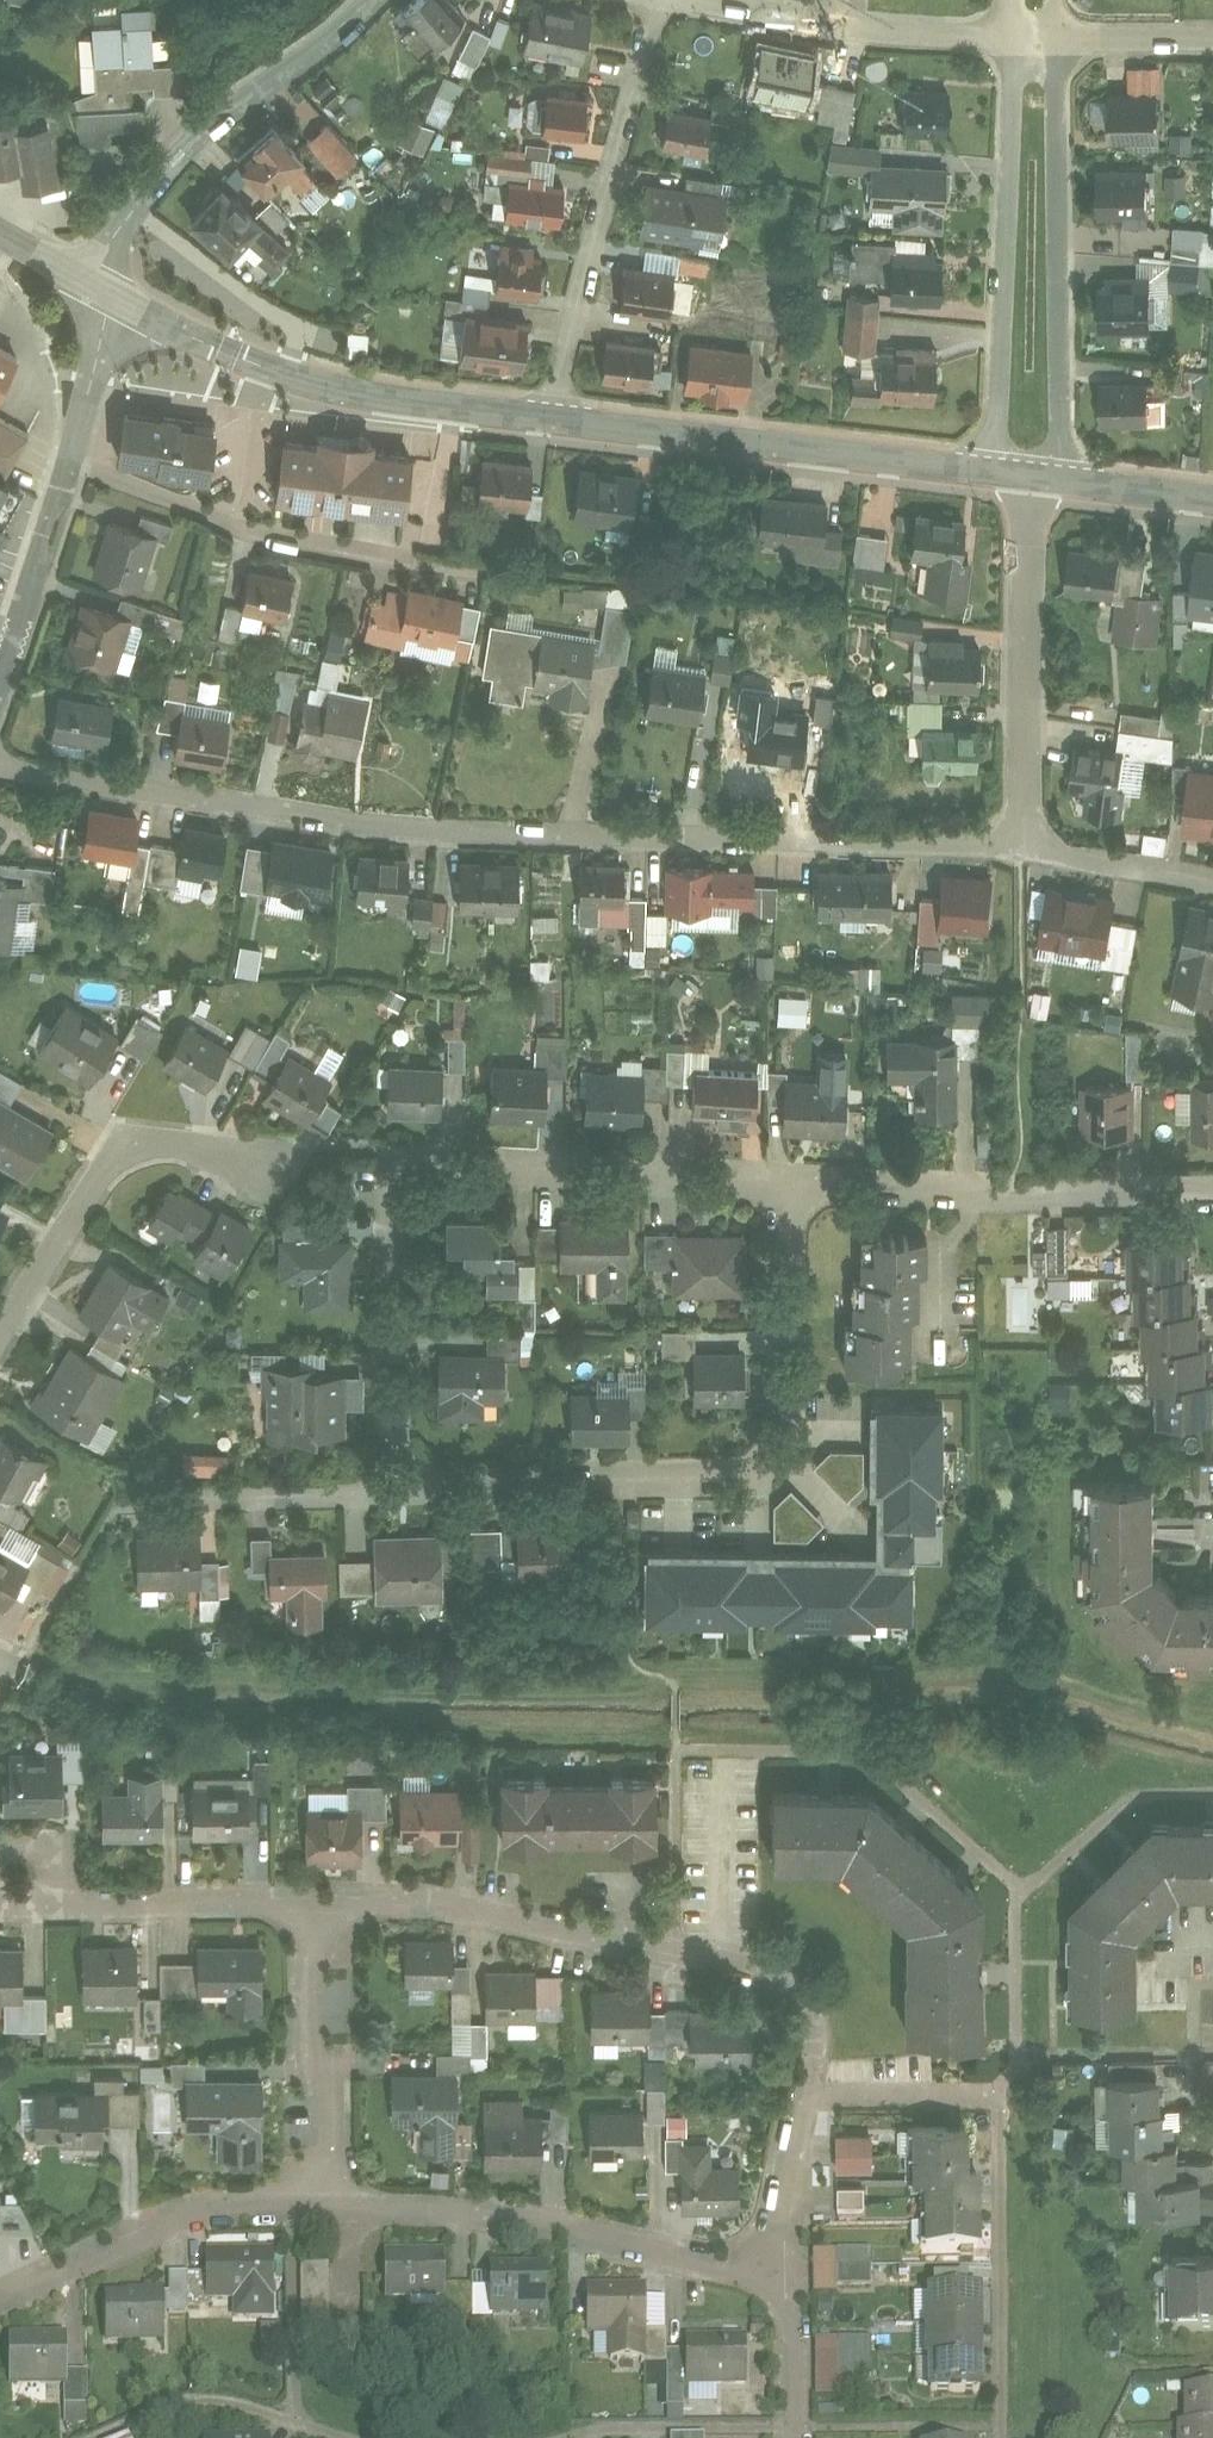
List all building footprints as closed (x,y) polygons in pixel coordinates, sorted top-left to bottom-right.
[(441,0),(404,0),(395,8),(406,21),(392,32),(413,57),(457,19),(441,0)] [(578,61),(587,12),(527,1),(518,50),(578,61)] [(193,59),(151,61),(149,2),(123,3),(124,18),(92,20),(96,101),(72,109),(81,143),(112,143),(111,128),(144,126),(143,104),(131,104),(130,85),(148,85),(149,102),(194,100),(193,59)] [(498,49),(507,23),(492,18),(486,36),(483,44),(498,49)] [(486,36),(468,27),(453,58),(471,67),(486,36)] [(758,43),(748,95),(801,106),(801,105),(804,94),(812,54),(758,43)] [(1124,66),(1124,94),(1156,95),(1157,67),(1124,66)] [(455,89),(442,83),(437,96),(450,101),(455,89)] [(942,138),(944,86),(902,84),(900,136),(942,138)] [(821,85),(818,97),(816,108),(813,122),(830,125),(837,88),(821,85)] [(843,127),(851,91),(837,88),(830,125),(828,141),(841,143),(843,127)] [(728,91),(726,106),(741,108),(744,93),(728,91)] [(543,93),(542,96),(532,95),(527,98),(524,102),(522,119),(525,125),(528,130),(539,131),(538,137),(580,141),(585,98),(543,93)] [(804,94),(801,105),(816,108),(818,97),(804,94)] [(1107,94),(1106,144),(1155,145),(1156,95),(1124,94),(1107,94)] [(706,114),(706,119),(739,124),(741,108),(726,106),(708,103),(706,114)] [(663,108),(657,147),(700,154),(706,119),(706,114),(663,108)] [(0,117),(0,171),(14,169),(17,189),(54,183),(45,120),(13,125),(11,115),(0,117)] [(430,129),(406,118),(394,145),(419,155),(430,129)] [(300,162),(267,123),(244,142),(251,149),(233,164),(259,196),(300,162)] [(353,159),(323,125),(303,142),(332,176),(353,159)] [(841,143),(828,141),(825,141),(822,169),(868,174),(868,167),(875,167),(876,162),(877,147),(841,143)] [(507,149),(487,149),(487,154),(484,153),(481,171),(505,175),(505,178),(547,185),(550,163),(545,163),(544,148),(520,148),(520,159),(507,157),(507,149)] [(432,159),(467,164),(468,154),(434,149),(432,159)] [(868,174),(865,208),(889,209),(888,231),(937,233),(938,212),(940,213),(942,166),(876,162),(875,167),(868,167),(868,174)] [(1143,228),(1144,167),(1096,165),(1094,216),(1121,217),(1121,227),(1143,228)] [(683,176),(681,189),(713,195),(715,182),(683,176)] [(499,218),(556,226),(562,187),(547,185),(505,178),(499,218)] [(1183,178),(1164,178),(1163,198),(1182,199),(1183,178)] [(251,216),(215,182),(179,221),(221,259),(240,239),(255,223),(257,221),(251,216)] [(636,235),(685,245),(688,228),(714,233),(721,196),(713,195),(681,189),(646,182),(636,235)] [(447,213),(448,197),(431,196),(430,213),(447,213)] [(255,223),(270,237),(285,222),(264,202),(251,216),(257,221),(255,223)] [(276,273),(269,265),(283,249),(270,237),(255,223),(240,239),(260,257),(253,265),(270,280),(276,273)] [(1198,231),(1175,231),(1175,249),(1197,250),(1198,231)] [(858,237),(857,242),(892,243),(892,248),(888,248),(888,252),(921,253),(922,244),(932,245),(932,250),(936,251),(936,243),(924,241),(899,238),(858,237)] [(848,278),(887,279),(888,252),(888,248),(892,248),(892,243),(857,242),(849,242),(848,255),(848,276),(848,278)] [(494,244),(491,294),(534,297),(537,253),(529,253),(529,246),(494,244)] [(1170,248),(1169,265),(1197,267),(1199,250),(1197,250),(1175,249),(1170,248)] [(642,249),(639,268),(669,272),(672,273),(675,254),(642,249)] [(935,303),(936,253),(921,253),(888,252),(887,279),(887,301),(935,303)] [(848,276),(848,255),(830,255),(829,276),(848,276)] [(1135,278),(1147,278),(1147,291),(1167,292),(1169,265),(1150,263),(1135,263),(1135,278)] [(622,265),(615,311),(662,318),(669,272),(639,268),(622,265)] [(1169,265),(1167,292),(1195,294),(1197,267),(1169,265)] [(1211,268),(1197,267),(1195,294),(1209,295),(1211,268)] [(1096,287),(1096,333),(1147,333),(1147,291),(1147,278),(1135,278),(1103,278),(1103,287),(1096,287)] [(440,314),(462,317),(462,311),(464,311),(465,303),(484,306),(485,291),(459,288),(457,302),(442,301),(440,314)] [(869,354),(875,300),(844,296),(838,351),(869,354)] [(456,364),(516,370),(522,317),(464,311),(462,311),(462,317),(456,364)] [(362,361),(364,335),(342,334),(340,360),(362,361)] [(602,337),(596,380),(642,387),(643,385),(648,348),(649,344),(602,337)] [(742,402),(748,351),(685,344),(679,395),(697,397),(696,402),(722,405),(723,400),(742,402)] [(789,362),(791,347),(777,344),(774,360),(789,362)] [(891,351),(878,351),(876,390),(875,400),(927,403),(931,347),(892,345),(891,351)] [(0,347),(0,385),(17,357),(0,347)] [(658,350),(648,348),(643,385),(665,388),(667,374),(655,372),(658,350)] [(1151,380),(1102,378),(1100,425),(1149,427),(1151,380)] [(1186,382),(1158,379),(1157,393),(1185,395),(1186,382)] [(875,400),(876,390),(848,388),(847,404),(875,406),(875,400)] [(175,416),(117,409),(110,460),(150,465),(149,473),(204,480),(210,428),(174,423),(175,416)] [(4,468),(26,429),(0,415),(0,466),(4,468)] [(269,502),(397,516),(404,455),(368,451),(369,440),(311,434),(310,444),(276,440),(269,502)] [(523,496),(526,465),(477,460),(472,508),(480,509),(479,520),(501,522),(503,511),(521,513),(523,496)] [(0,466),(0,534),(28,481),(4,468),(0,466)] [(632,475),(574,469),(568,524),(625,531),(632,475)] [(538,498),(523,496),(521,513),(520,522),(535,523),(538,498)] [(820,502),(769,496),(766,521),(755,520),(753,545),(815,551),(817,528),(820,502)] [(969,521),(917,513),(911,556),(935,559),(929,594),(966,600),(973,554),(965,553),(969,521)] [(135,516),(130,530),(152,537),(151,541),(163,544),(168,526),(135,516)] [(103,521),(85,576),(135,592),(151,541),(152,537),(130,530),(103,521)] [(837,530),(817,528),(815,551),(814,565),(833,567),(837,530)] [(881,572),(886,541),(853,536),(849,568),(881,572)] [(504,546),(486,544),(485,561),(503,562),(504,546)] [(1067,548),(1061,590),(1104,596),(1111,597),(1116,558),(1117,555),(1067,548)] [(1199,548),(1193,613),(1212,615),(1212,550),(1199,548)] [(1111,597),(1104,596),(1103,605),(1113,605),(1123,605),(1124,595),(1138,596),(1142,562),(1116,558),(1111,597)] [(281,623),(290,578),(244,569),(236,610),(235,614),(281,623)] [(458,601),(404,590),(402,597),(383,594),(380,605),(367,602),(366,608),(360,607),(355,628),(362,629),(359,643),(398,651),(401,638),(449,648),(457,607),(458,601)] [(578,593),(561,592),(561,613),(578,613),(578,593)] [(1156,643),(1160,598),(1138,596),(1124,595),(1123,605),(1113,605),(1111,639),(1156,643)] [(114,599),(109,614),(127,620),(153,628),(158,613),(114,599)] [(109,614),(75,602),(58,654),(109,672),(127,620),(109,614)] [(592,640),(590,656),(621,661),(629,611),(603,606),(597,641),(592,640)] [(235,614),(236,610),(219,607),(212,642),(229,645),(235,614)] [(476,611),(457,607),(449,648),(446,661),(465,665),(476,611)] [(500,629),(483,627),(475,679),(484,680),(480,702),(515,707),(519,686),(547,690),(544,703),(581,709),(590,656),(592,640),(524,629),(526,617),(502,614),(500,629)] [(914,641),(917,621),(889,616),(884,640),(907,644),(907,641),(914,641)] [(907,692),(911,692),(934,692),(973,692),(973,646),(959,646),(959,637),(923,637),(923,641),(914,641),(907,641),(907,644),(907,692)] [(339,642),(323,638),(319,655),(335,659),(339,642)] [(641,721),(692,728),(698,681),(699,677),(700,670),(668,666),(670,652),(651,649),(641,721)] [(706,678),(699,677),(698,681),(723,685),(727,656),(709,654),(706,678)] [(293,694),(295,669),(278,668),(277,693),(293,694)] [(154,744),(171,747),(179,702),(183,679),(165,676),(154,744)] [(292,741),(291,747),(293,757),(302,763),(312,761),(317,752),(348,758),(360,697),(323,690),(319,706),(300,703),(296,724),(292,741)] [(53,736),(107,742),(112,698),(58,692),(53,736)] [(911,704),(933,704),(934,692),(911,692),(911,704)] [(804,715),(799,756),(821,759),(829,701),(806,698),(804,715)] [(168,765),(216,773),(227,710),(179,702),(171,747),(168,765)] [(917,728),(937,728),(937,705),(933,704),(911,704),(903,704),(903,735),(917,735),(917,728)] [(740,761),(797,768),(799,756),(804,715),(747,707),(740,761)] [(296,724),(282,722),(283,714),(265,711),(259,740),(278,744),(279,739),(292,741),(296,724)] [(1119,752),(1131,753),(1130,759),(1169,764),(1174,719),(1124,713),(1119,752)] [(917,773),(970,774),(970,728),(937,728),(917,728),(917,735),(917,773)] [(1076,745),(1071,785),(1091,787),(1088,808),(1129,813),(1133,787),(1126,786),(1130,759),(1131,753),(1119,752),(1076,745)] [(1171,796),(1185,798),(1188,768),(1172,766),(1170,782),(1171,796)] [(1188,768),(1185,798),(1180,836),(1212,840),(1212,771),(1188,768)] [(131,815),(83,807),(76,855),(124,863),(127,844),(131,815)] [(180,826),(176,850),(172,874),(213,881),(221,832),(180,826)] [(280,861),(262,858),(258,887),(317,895),(324,845),(283,840),(280,861)] [(144,847),(127,844),(124,863),(116,912),(133,915),(138,882),(144,847)] [(144,847),(138,882),(170,887),(172,874),(176,850),(144,845),(144,847)] [(534,850),(533,902),(560,903),(561,850),(534,850)] [(403,857),(353,853),(349,902),(399,906),(403,857)] [(510,911),(511,862),(455,861),(455,910),(510,911)] [(617,864),(573,864),(573,905),(593,905),(617,905),(617,864)] [(19,885),(18,897),(47,900),(50,869),(21,866),(19,885)] [(713,903),(713,868),(669,867),(668,906),(713,906),(713,903)] [(890,916),(891,868),(819,867),(818,915),(890,916)] [(755,868),(713,868),(713,903),(755,903),(755,868)] [(995,928),(997,875),(945,872),(944,898),(942,926),(995,928)] [(13,951),(18,897),(19,885),(0,883),(0,950),(13,951)] [(1112,895),(1046,883),(1035,945),(1101,957),(1107,922),(1112,895)] [(777,886),(761,886),(761,916),(777,916),(777,886)] [(426,898),(407,896),(405,926),(424,928),(424,925),(426,901),(426,898)] [(942,926),(944,898),(921,897),(919,940),(941,941),(942,926)] [(640,900),(622,900),(622,928),(624,931),(624,952),(640,953),(640,900)] [(445,902),(426,901),(424,925),(443,926),(445,902)] [(1187,904),(1178,947),(1185,948),(1176,987),(1212,995),(1212,909),(1187,904)] [(593,937),(593,905),(573,905),(573,937),(593,937)] [(557,926),(557,913),(533,912),(533,926),(557,926)] [(1136,928),(1107,922),(1101,957),(1099,967),(1128,972),(1136,928)] [(265,927),(264,941),(285,942),(286,928),(265,927)] [(939,966),(941,945),(923,943),(921,964),(939,966)] [(868,969),(869,951),(857,951),(857,969),(868,969)] [(383,1023),(398,999),(384,990),(369,1014),(383,1023)] [(949,994),(948,1027),(986,1028),(987,995),(949,994)] [(438,1040),(441,1040),(459,1039),(458,998),(448,999),(449,1029),(438,1029),(438,1040)] [(773,999),(771,1027),(803,1029),(805,1001),(773,999)] [(82,1088),(115,1035),(61,1000),(46,1024),(37,1018),(22,1043),(30,1048),(27,1053),(82,1088)] [(132,1017),(114,1045),(140,1061),(158,1033),(132,1017)] [(226,1049),(180,1022),(156,1064),(202,1091),(224,1053),(226,1049)] [(226,1049),(224,1053),(249,1067),(265,1039),(240,1025),(226,1049)] [(265,1039),(249,1067),(266,1077),(281,1052),(287,1042),(269,1031),(265,1039)] [(1130,1031),(1129,1076),(1145,1076),(1146,1032),(1130,1031)] [(542,1066),(542,1075),(560,1075),(561,1038),(532,1038),(532,1065),(542,1066)] [(441,1040),(442,1070),(460,1069),(459,1039),(441,1040)] [(953,1040),(887,1039),(886,1078),(916,1078),(915,1116),(952,1117),(953,1040)] [(309,1068),(325,1077),(339,1052),(324,1044),(309,1068)] [(660,1066),(659,1083),(687,1083),(690,1083),(690,1071),(690,1050),(660,1050),(660,1066)] [(309,1068),(281,1052),(266,1077),(253,1099),(300,1127),(306,1118),(326,1130),(341,1104),(321,1092),(328,1079),(325,1077),(309,1068)] [(579,1070),(578,1124),(636,1125),(637,1099),(637,1066),(637,1060),(616,1060),(616,1066),(611,1065),(611,1070),(579,1070)] [(383,1116),(436,1117),(437,1064),(384,1063),(384,1067),(384,1086),(383,1116)] [(486,1064),(485,1121),(541,1122),(542,1075),(542,1066),(532,1065),(486,1064)] [(660,1066),(637,1066),(637,1099),(659,1100),(659,1083),(660,1066)] [(384,1086),(384,1067),(372,1067),(372,1086),(384,1086)] [(753,1072),(690,1071),(690,1083),(687,1083),(686,1118),(752,1120),(753,1072)] [(781,1074),(765,1073),(763,1130),(779,1131),(781,1079),(781,1074)] [(3,1106),(16,1084),(0,1075),(0,1104),(3,1106)] [(838,1081),(781,1079),(779,1131),(779,1136),(836,1138),(838,1081)] [(1194,1081),(1195,1135),(1212,1135),(1212,1081),(1194,1081)] [(1084,1132),(1138,1131),(1137,1082),(1084,1083),(1084,1132)] [(22,1182),(50,1133),(3,1106),(0,1104),(0,1169),(22,1182)] [(217,1280),(247,1225),(213,1207),(211,1210),(163,1184),(139,1227),(164,1241),(166,1237),(189,1250),(183,1261),(217,1280)] [(1067,1225),(1100,1224),(1099,1212),(1067,1214),(1067,1225)] [(347,1219),(346,1234),(374,1237),(375,1221),(347,1219)] [(623,1219),(555,1219),(555,1227),(555,1253),(555,1271),(593,1271),(593,1300),(622,1300),(623,1219)] [(508,1248),(484,1248),(485,1221),(444,1221),(444,1248),(459,1248),(459,1278),(481,1278),(481,1297),(515,1297),(515,1278),(508,1278),(508,1248)] [(279,1241),(306,1241),(306,1225),(278,1225),(279,1241)] [(530,1253),(555,1253),(555,1227),(530,1227),(530,1253)] [(1044,1279),(1064,1279),(1064,1227),(1044,1227),(1044,1279)] [(639,1266),(669,1266),(669,1235),(638,1236),(639,1266)] [(741,1235),(669,1235),(669,1266),(669,1299),(741,1299),(741,1235)] [(921,1269),(921,1236),(857,1235),(856,1278),(848,1277),(847,1322),(851,1322),(851,1343),(840,1343),(840,1368),(898,1369),(898,1357),(907,1357),(908,1313),(915,1314),(916,1268),(921,1269)] [(1181,1240),(1124,1240),(1124,1280),(1133,1280),(1133,1315),(1139,1315),(1140,1348),(1146,1348),(1146,1384),(1155,1384),(1155,1420),(1209,1419),(1209,1381),(1202,1381),(1202,1345),(1194,1345),(1194,1311),(1187,1311),(1187,1276),(1181,1275),(1181,1240)] [(349,1314),(348,1241),(306,1241),(279,1241),(275,1242),(276,1282),(300,1281),(300,1314),(349,1314)] [(96,1330),(114,1340),(125,1320),(143,1331),(163,1297),(103,1261),(71,1315),(96,1330)] [(515,1278),(515,1297),(515,1301),(529,1301),(529,1267),(515,1267),(515,1278)] [(1044,1279),(1044,1297),(1075,1297),(1076,1279),(1064,1279),(1044,1279)] [(529,1301),(515,1301),(513,1301),(513,1331),(515,1331),(529,1331),(529,1301)] [(96,1330),(87,1345),(112,1359),(121,1344),(114,1340),(96,1330)] [(660,1357),(688,1358),(688,1352),(692,1352),(692,1330),(660,1330),(660,1357)] [(484,1331),(483,1355),(500,1356),(500,1362),(518,1362),(515,1331),(513,1331),(484,1331)] [(87,1345),(80,1356),(105,1371),(112,1359),(87,1345)] [(96,1424),(122,1380),(105,1371),(80,1356),(64,1347),(28,1410),(77,1438),(85,1443),(96,1424)] [(1062,1367),(1062,1352),(1046,1351),(1045,1367),(1062,1367)] [(739,1405),(739,1352),(692,1352),(688,1352),(688,1358),(688,1404),(739,1405)] [(257,1368),(280,1368),(280,1354),(246,1354),(246,1370),(257,1370),(257,1368)] [(483,1355),(435,1354),(434,1421),(478,1422),(478,1408),(499,1408),(500,1362),(500,1356),(483,1355)] [(262,1444),(310,1444),(310,1436),(340,1436),(340,1411),(340,1377),(310,1376),(310,1368),(280,1368),(257,1368),(257,1370),(257,1397),(262,1397),(262,1444)] [(625,1390),(625,1417),(642,1416),(641,1374),(613,1375),(613,1391),(625,1390)] [(340,1377),(340,1411),(360,1411),(360,1377),(340,1377)] [(1066,1421),(1067,1388),(1047,1388),(1046,1421),(1066,1421)] [(565,1392),(566,1445),(626,1444),(625,1417),(625,1390),(613,1391),(565,1392)] [(942,1407),(869,1407),(870,1557),(647,1559),(648,1629),(913,1627),(913,1566),(944,1566),(942,1407)] [(112,1433),(96,1424),(85,1443),(77,1438),(75,1443),(98,1456),(112,1433)] [(4,1496),(12,1501),(22,1506),(44,1465),(0,1441),(0,1501),(1,1502),(4,1496)] [(830,1456),(814,1470),(846,1504),(862,1489),(862,1455),(830,1456)] [(204,1463),(177,1464),(177,1479),(205,1478),(204,1463)] [(1157,1479),(1087,1480),(1090,1607),(1162,1668),(1212,1666),(1212,1597),(1186,1598),(1160,1577),(1157,1479)] [(790,1494),(775,1510),(773,1542),(808,1544),(825,1527),(790,1494)] [(0,1501),(0,1523),(5,1525),(14,1509),(9,1506),(12,1501),(4,1496),(1,1502),(0,1501)] [(24,1514),(14,1509),(5,1525),(15,1531),(24,1514)] [(635,1532),(634,1512),(622,1512),(622,1532),(635,1532)] [(571,1524),(512,1526),(512,1534),(513,1559),(513,1590),(513,1597),(553,1597),(553,1580),(559,1573),(572,1573),(571,1524)] [(0,1533),(0,1551),(25,1566),(15,1582),(46,1601),(64,1571),(33,1553),(35,1548),(3,1529),(0,1533)] [(513,1590),(513,1559),(512,1534),(495,1534),(463,1535),(464,1564),(496,1563),(497,1590),(513,1590)] [(196,1536),(134,1536),(134,1592),(197,1592),(196,1563),(196,1536)] [(436,1537),(370,1539),(370,1563),(372,1595),(372,1607),(438,1605),(436,1537)] [(246,1573),(263,1573),(263,1556),(267,1556),(267,1539),(245,1539),(246,1573)] [(15,1582),(25,1566),(0,1551),(0,1608),(15,1582)] [(267,1556),(263,1556),(263,1573),(264,1599),(280,1599),(281,1630),(318,1629),(318,1598),(322,1598),(321,1555),(267,1556)] [(213,1563),(196,1563),(197,1592),(197,1600),(213,1599),(213,1596),(213,1569),(213,1563)] [(335,1596),(372,1595),(370,1563),(334,1565),(335,1596)] [(213,1569),(213,1596),(224,1596),(224,1568),(213,1569)] [(54,1815),(55,1777),(56,1752),(4,1750),(3,1781),(0,1781),(0,1813),(54,1815)] [(56,1752),(55,1777),(73,1778),(74,1753),(56,1752)] [(249,1763),(249,1793),(266,1793),(266,1763),(249,1763)] [(157,1775),(157,1800),(171,1800),(171,1774),(157,1774),(157,1775)] [(97,1841),(157,1840),(157,1800),(157,1775),(122,1775),(122,1794),(97,1794),(97,1841)] [(376,1810),(376,1789),(380,1789),(380,1775),(367,1775),(367,1786),(332,1786),(332,1809),(341,1809),(358,1810),(376,1810)] [(496,1778),(495,1849),(542,1849),(542,1843),(601,1844),(601,1850),(650,1850),(650,1779),(602,1779),(602,1785),(542,1784),(542,1778),(496,1778)] [(186,1839),(243,1840),(243,1788),(186,1788),(186,1839)] [(456,1790),(394,1790),(394,1840),(408,1840),(408,1845),(452,1845),(452,1823),(456,1823),(456,1818),(456,1790)] [(977,2039),(977,1898),(867,1795),(767,1793),(766,1865),(834,1867),(902,1930),(902,2039),(977,2039)] [(300,1867),(357,1868),(358,1810),(341,1809),(332,1809),(301,1809),(300,1867)] [(473,1818),(456,1818),(456,1823),(456,1836),(473,1836),(473,1818)] [(1151,1824),(1067,1905),(1069,1966),(1070,2009),(1138,2008),(1137,1934),(1150,1921),(1164,1907),(1179,1893),(1212,1893),(1212,1824),(1151,1824)] [(448,1939),(399,1939),(398,1987),(447,1987),(447,1967),(448,1939)] [(129,1943),(77,1944),(78,2002),(130,2001),(130,1997),(129,1943)] [(192,1944),(192,1963),(192,1994),(222,1994),(222,2012),(248,2012),(248,1993),(258,1993),(257,1944),(192,1944)] [(0,1947),(0,2001),(18,2001),(18,1996),(17,1947),(0,1947)] [(192,1963),(155,1964),(156,1997),(192,1997),(192,1994),(192,1963)] [(466,1967),(447,1967),(447,1987),(447,1993),(466,1993),(466,1967)] [(530,1973),(481,1973),(480,2026),(483,2026),(530,2026),(530,1973)] [(643,2020),(643,1990),(586,1991),(586,2044),(643,2044),(643,2020)] [(18,2001),(0,2001),(0,2031),(33,2031),(33,1996),(18,1996),(18,2001)] [(154,1997),(130,1997),(130,2001),(130,2033),(154,2033),(154,1997)] [(660,2012),(660,2019),(660,2043),(684,2043),(684,2012),(660,2012)] [(743,2012),(684,2012),(684,2043),(691,2043),(691,2066),(743,2065),(743,2012)] [(660,2019),(643,2020),(643,2044),(643,2048),(660,2048),(660,2043),(660,2019)] [(459,2053),(465,2053),(465,2026),(465,2023),(458,2023),(454,2027),(446,2028),(446,2049),(456,2050),(459,2053)] [(483,2026),(480,2026),(465,2026),(465,2053),(465,2057),(483,2057),(483,2026)] [(643,2073),(659,2072),(659,2063),(639,2063),(639,2073),(643,2073)] [(180,2083),(198,2082),(198,2064),(165,2065),(165,2083),(180,2083)] [(1105,2065),(1106,2081),(1156,2080),(1156,2064),(1105,2065)] [(1199,2065),(1200,2094),(1212,2094),(1212,2065),(1199,2065)] [(644,2093),(638,2093),(639,2125),(661,2125),(660,2072),(659,2072),(643,2073),(644,2093)] [(450,2125),(451,2077),(385,2076),(385,2128),(411,2129),(411,2156),(450,2156),(450,2125)] [(133,2093),(117,2093),(117,2080),(89,2081),(89,2093),(96,2093),(97,2126),(134,2126),(133,2093)] [(1156,2080),(1106,2081),(1106,2112),(1109,2112),(1110,2148),(1121,2148),(1121,2182),(1134,2182),(1135,2218),(1198,2217),(1198,2213),(1198,2197),(1198,2181),(1175,2181),(1175,2165),(1175,2147),(1163,2147),(1162,2128),(1162,2113),(1162,2112),(1160,2112),(1159,2080),(1156,2080)] [(257,2163),(255,2082),(198,2082),(180,2083),(181,2132),(213,2131),(213,2164),(257,2163)] [(97,2126),(96,2093),(89,2093),(28,2094),(29,2143),(54,2142),(54,2146),(97,2145),(97,2126)] [(546,2119),(536,2119),(536,2143),(563,2143),(563,2109),(546,2109),(546,2119)] [(636,2158),(636,2112),(584,2113),(585,2161),(609,2161),(609,2159),(636,2158)] [(1171,2113),(1162,2113),(1162,2128),(1172,2128),(1171,2113)] [(536,2119),(536,2118),(477,2118),(477,2173),(536,2173),(536,2143),(536,2119)] [(466,2125),(450,2125),(450,2156),(465,2157),(466,2125)] [(974,2179),(964,2179),(963,2129),(906,2130),(906,2180),(918,2179),(919,2255),(975,2254),(974,2179)] [(865,2139),(865,2146),(891,2145),(891,2132),(865,2133),(865,2139)] [(865,2139),(829,2140),(829,2175),(865,2174),(865,2146),(865,2139)] [(661,2172),(676,2172),(676,2148),(679,2148),(679,2140),(660,2140),(661,2172)] [(677,2215),(732,2215),(731,2168),(706,2168),(705,2148),(679,2148),(676,2148),(676,2172),(677,2215)] [(1175,2165),(1175,2181),(1198,2181),(1210,2181),(1210,2165),(1175,2165)] [(860,2191),(830,2191),(831,2220),(860,2220),(860,2206),(860,2191)] [(20,2192),(0,2192),(0,2230),(3,2232),(27,2232),(37,2226),(20,2192)] [(1198,2213),(1212,2212),(1212,2197),(1198,2197),(1198,2213)] [(877,2206),(860,2206),(860,2220),(877,2220),(877,2206)] [(438,2253),(379,2253),(378,2302),(402,2302),(401,2321),(438,2321),(437,2318),(438,2290),(438,2253)] [(1173,2253),(1173,2334),(1212,2334),(1212,2253),(1173,2253)] [(201,2278),(201,2305),(227,2305),(227,2323),(268,2322),(268,2254),(200,2255),(201,2278)] [(865,2255),(831,2255),(832,2292),(866,2292),(865,2255)] [(329,2265),(301,2266),(302,2328),(330,2328),(329,2265)] [(483,2294),(483,2319),(540,2319),(540,2267),(483,2267),(483,2294)] [(159,2297),(159,2321),(181,2321),(181,2313),(181,2278),(163,2278),(163,2297),(159,2297)] [(181,2278),(181,2313),(201,2313),(201,2305),(201,2278),(181,2278)] [(639,2336),(638,2289),(580,2290),(581,2342),(601,2342),(601,2368),(639,2368),(639,2336)] [(467,2290),(438,2290),(437,2318),(467,2318),(467,2294),(467,2290)] [(121,2298),(100,2298),(100,2349),(159,2349),(159,2321),(159,2297),(159,2294),(121,2294),(121,2298)] [(483,2294),(467,2294),(467,2318),(467,2322),(483,2322),(483,2319),(483,2294)] [(976,2400),(976,2294),(920,2294),(920,2400),(976,2400)] [(660,2335),(639,2336),(639,2368),(660,2368),(660,2355),(660,2335)] [(680,2355),(680,2388),(742,2388),(741,2338),(680,2339),(680,2355)] [(60,2339),(1,2339),(1,2390),(60,2389),(60,2376),(60,2339)] [(865,2379),(865,2342),(832,2342),(832,2379),(865,2379)] [(680,2355),(660,2355),(660,2368),(660,2413),(677,2413),(677,2388),(680,2388),(680,2355)] [(81,2376),(60,2376),(60,2389),(61,2433),(81,2433),(81,2376)] [(1181,2399),(1181,2436),(1175,2436),(1175,2437),(1212,2437),(1212,2399),(1181,2399)]
